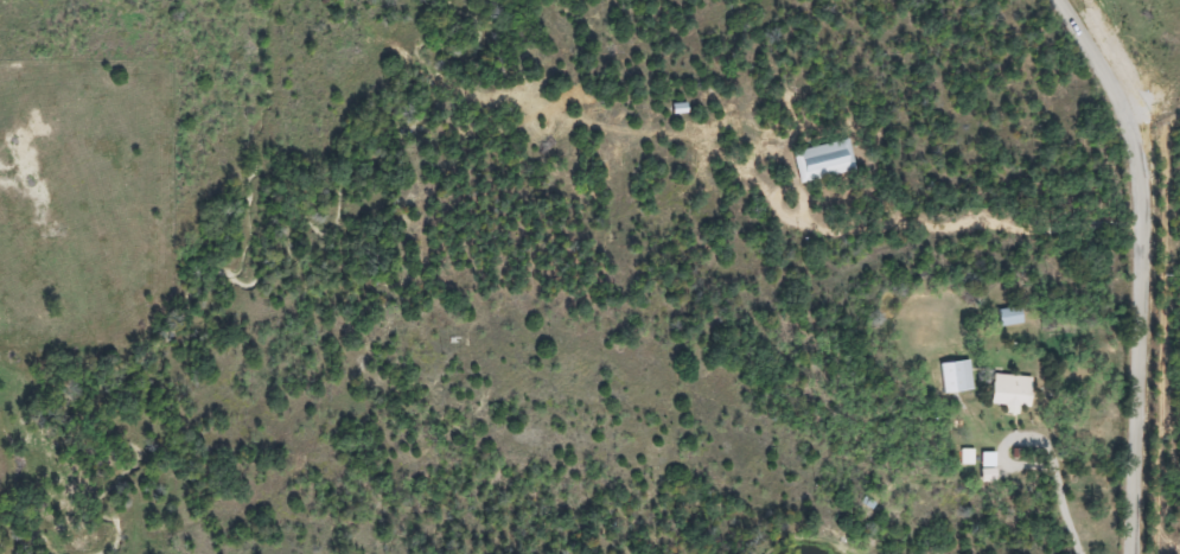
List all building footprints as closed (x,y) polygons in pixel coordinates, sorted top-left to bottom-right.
[(851,171),(795,183),(789,152),(846,139),(851,171)] [(997,329),(993,312),(1018,306),(1021,321),(997,329)] [(983,403),(989,371),(1031,380),(1026,408),(1015,406),(1013,415),(999,413),(1000,407),(983,403)]
